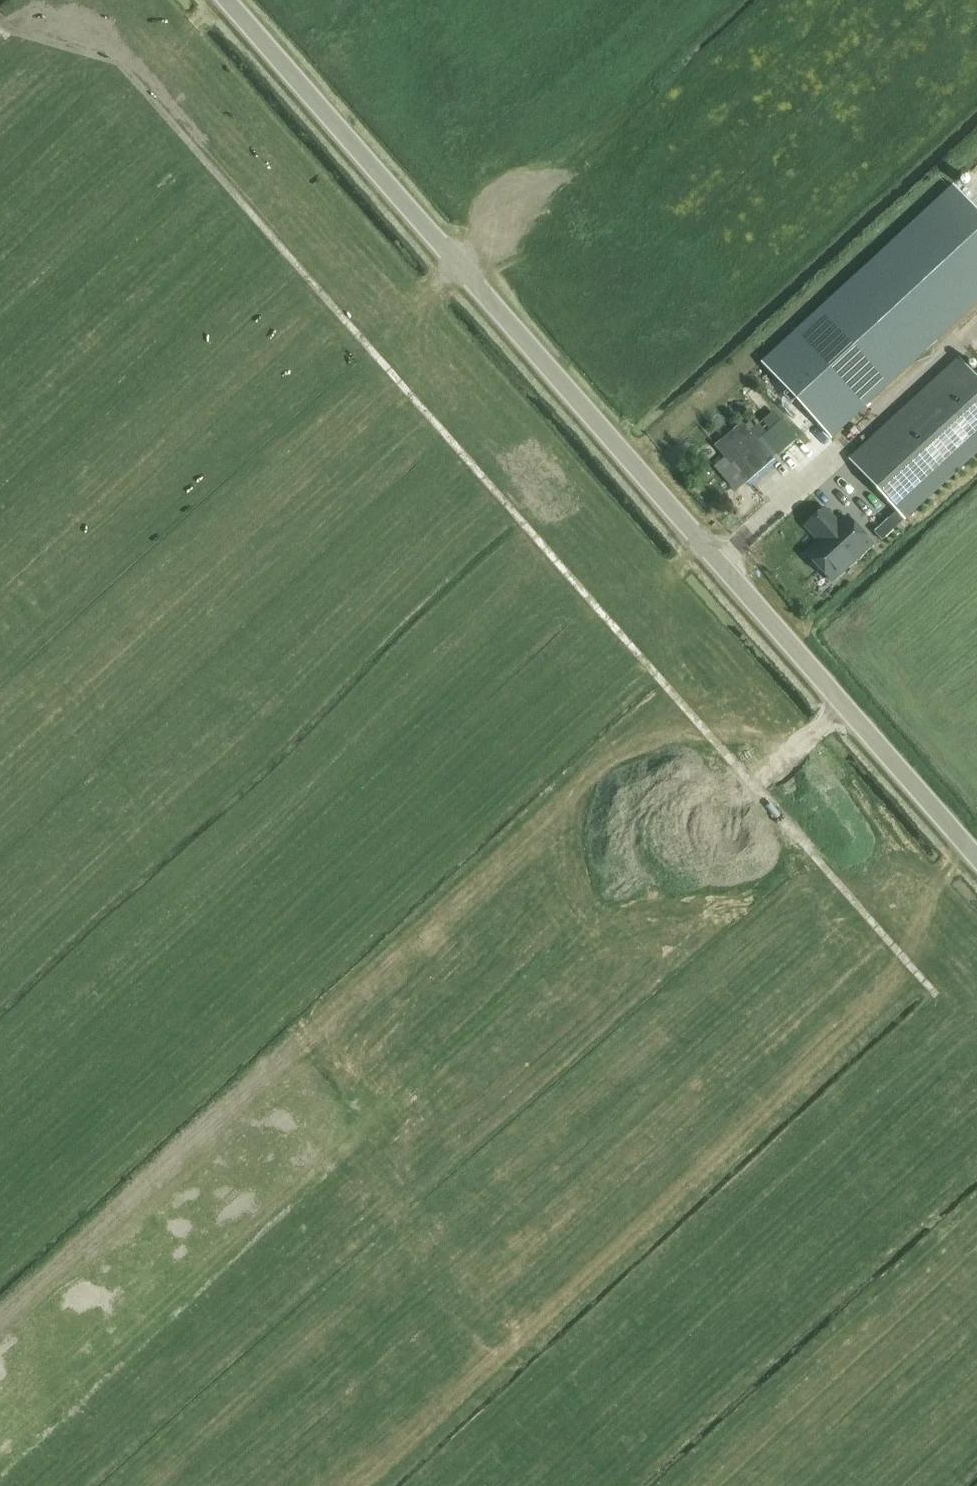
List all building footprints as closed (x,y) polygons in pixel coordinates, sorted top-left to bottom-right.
[(955,187),(764,365),(830,437),(976,301),(976,211),(955,187)] [(851,459),(906,519),(976,453),(976,379),(958,359),(851,459)] [(714,446),(746,484),(774,460),(742,422),(714,446)] [(872,544),(849,519),(837,529),(822,513),(804,530),(819,546),(805,559),(820,575),(823,571),(831,580),(872,544)]
